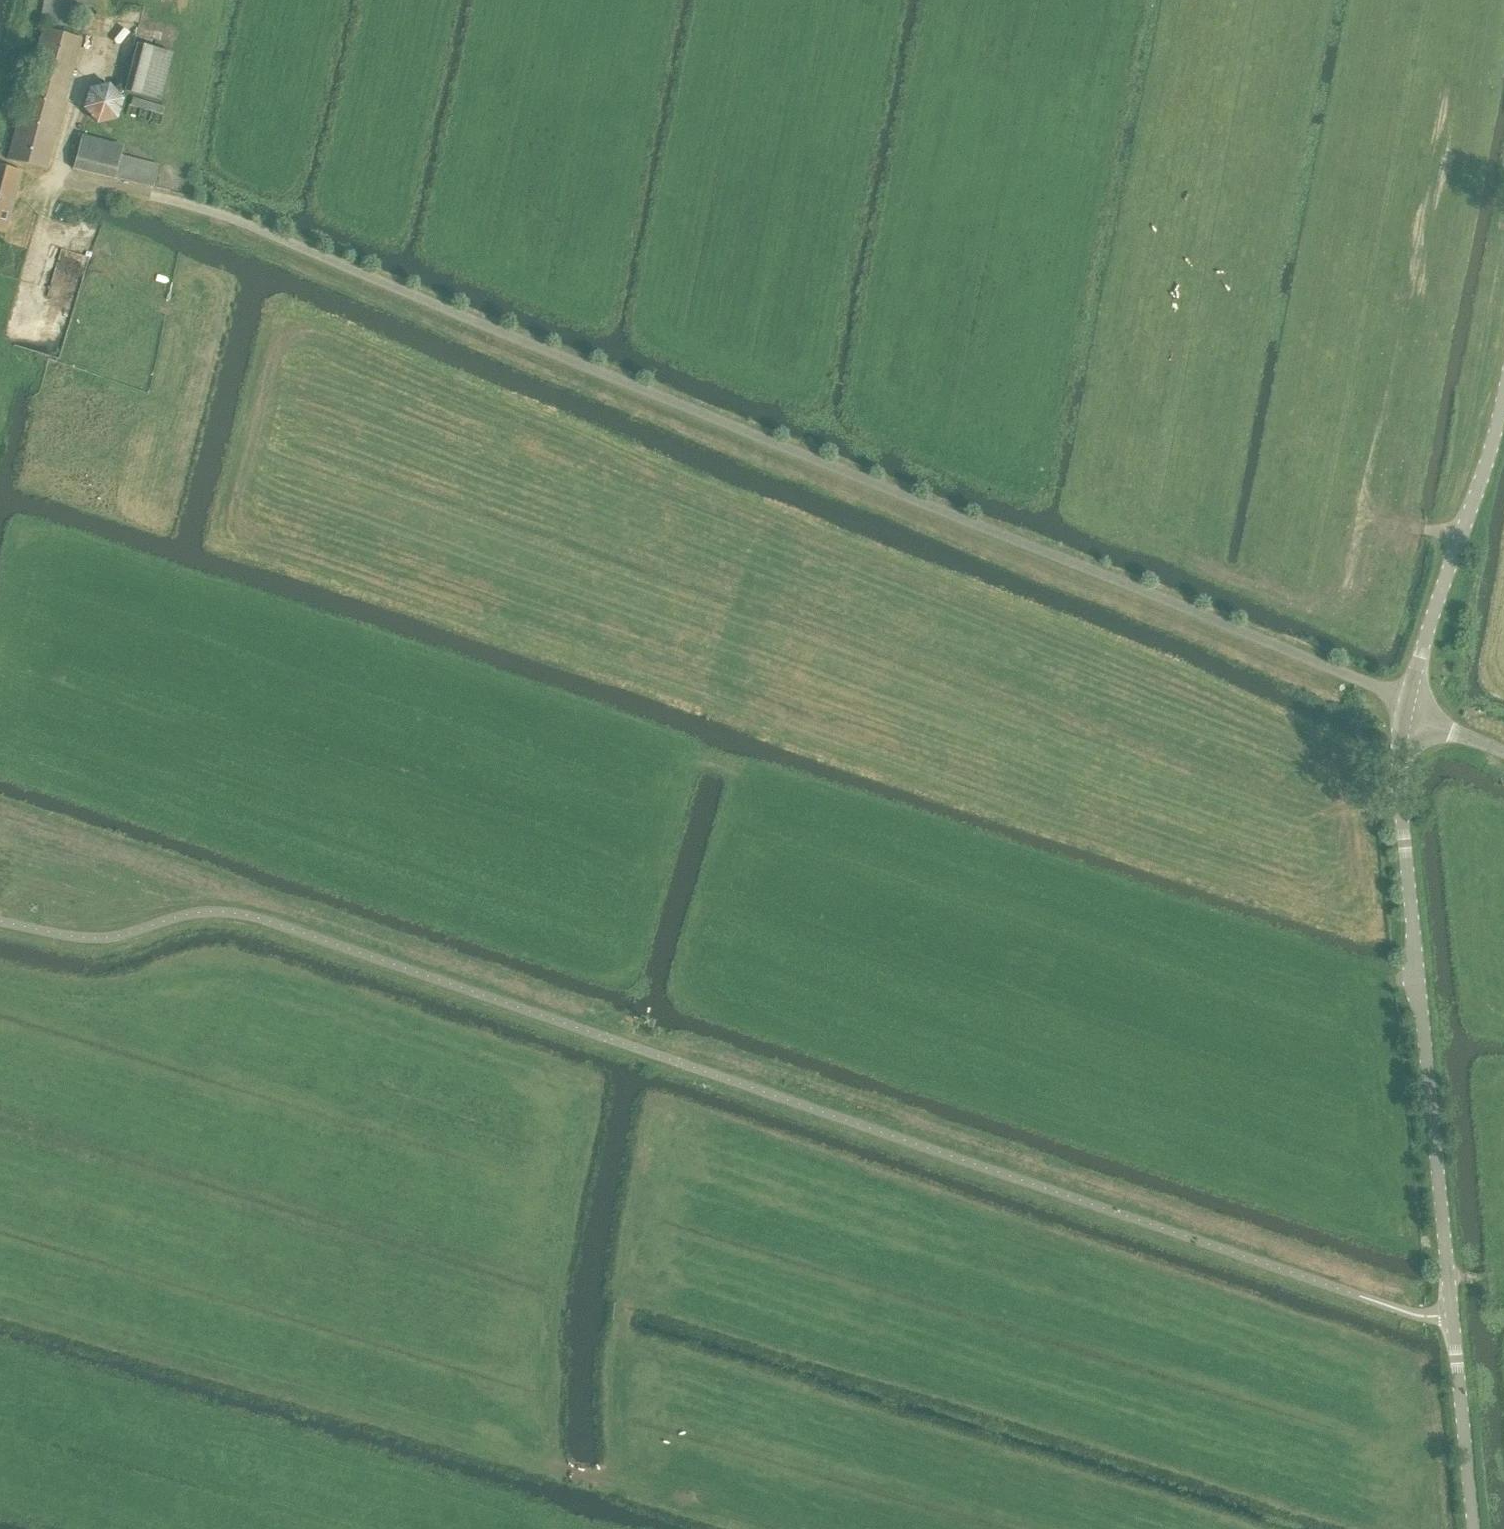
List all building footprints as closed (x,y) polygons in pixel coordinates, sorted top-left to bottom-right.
[(94,0),(45,0),(41,24),(73,29),(77,6),(93,8),(94,0)] [(47,169),(83,38),(44,28),(8,159),(47,169)] [(161,99),(173,54),(138,45),(127,90),(161,99)] [(98,123),(119,118),(124,99),(110,83),(90,88),(84,108),(98,123)] [(154,190),(160,165),(122,155),(123,150),(82,139),(74,168),(154,190)] [(23,172),(0,165),(0,232),(6,233),(23,172)]
